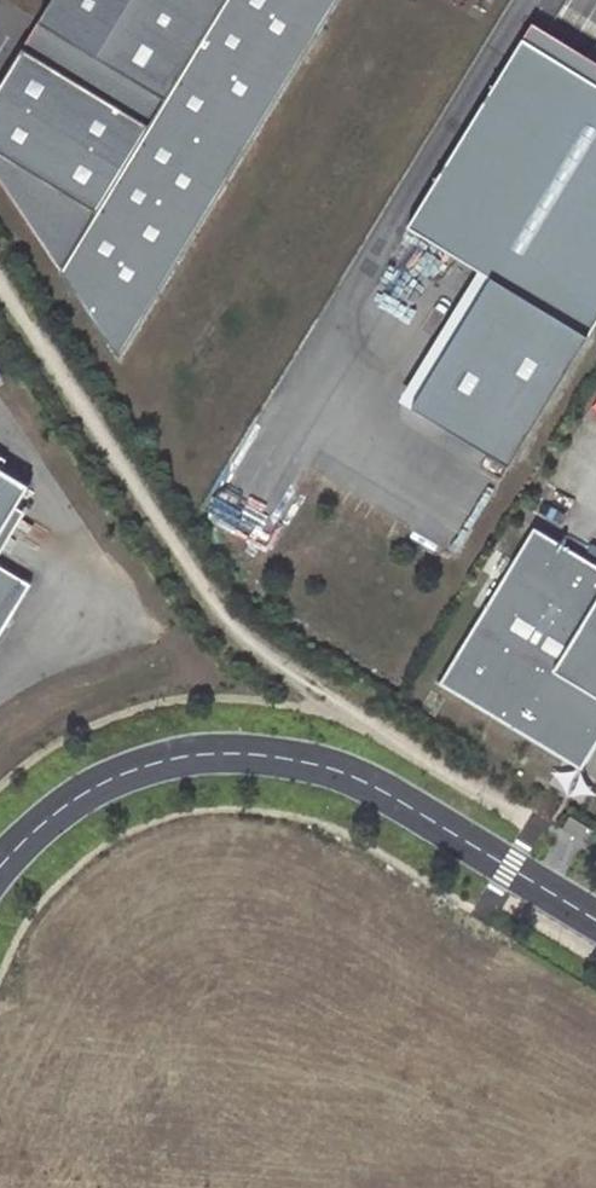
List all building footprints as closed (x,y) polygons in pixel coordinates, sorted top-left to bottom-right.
[(0,83),(0,154),(95,212),(227,0),(51,0),(37,22),(132,80),(116,106),(22,48),(0,83)] [(60,270),(116,357),(335,0),(227,0),(95,212),(60,270)] [(37,22),(22,48),(116,106),(132,80),(37,22)] [(524,26),(401,231),(471,275),(396,402),(493,462),(595,301),(595,68),(524,26)] [(60,270),(95,212),(0,154),(0,182),(60,270)] [(440,300),(447,267),(415,260),(407,292),(440,300)] [(28,486),(0,469),(0,532),(28,486)] [(493,481),(488,479),(315,484),(463,549),(493,481)] [(278,533),(276,485),(220,486),(221,535),(278,533)] [(533,528),(439,683),(581,769),(595,745),(595,566),(533,528)] [(21,588),(25,582),(0,567),(0,575),(21,588)] [(2,615),(9,619),(30,584),(25,582),(21,588),(0,575),(0,618),(2,615)] [(585,843),(593,830),(569,816),(561,829),(585,843)]
